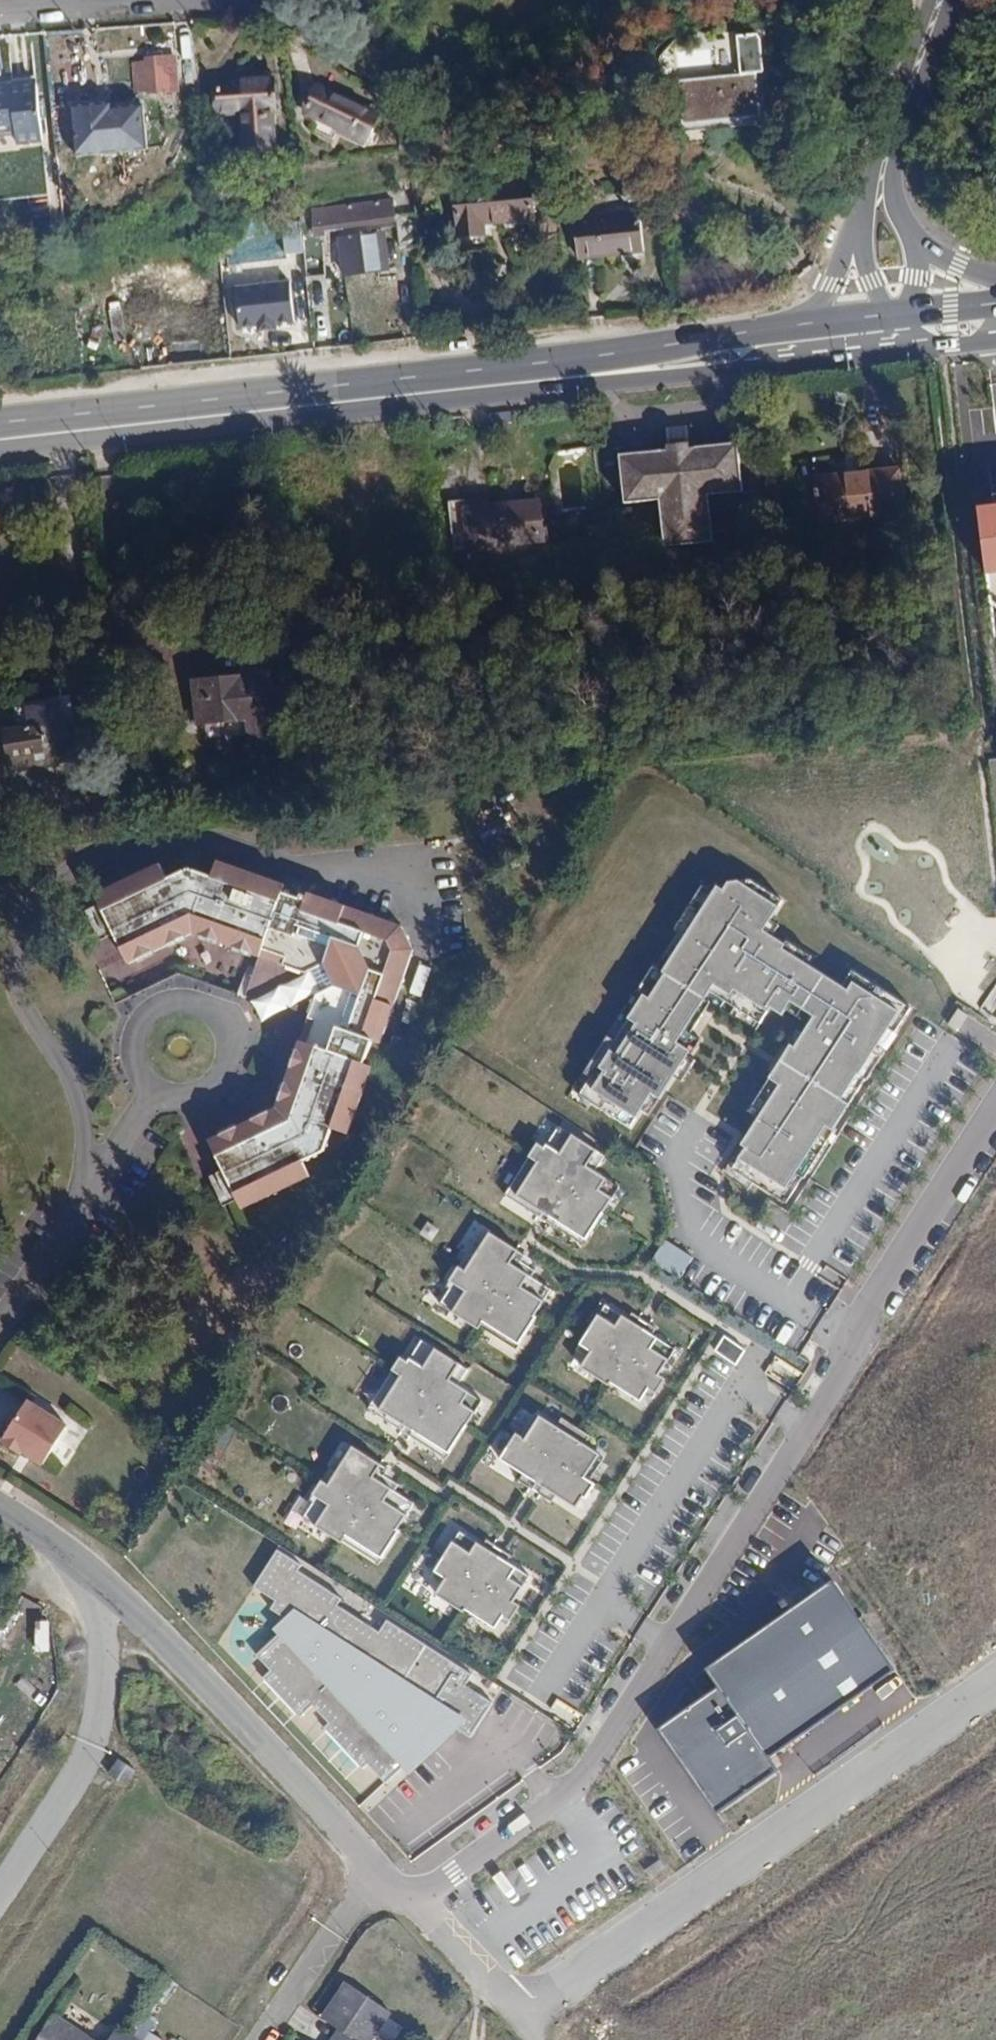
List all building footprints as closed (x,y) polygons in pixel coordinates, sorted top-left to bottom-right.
[(143,65),(132,66),(135,90),(146,89),(146,92),(174,89),(171,55),(142,58),(143,65)] [(213,85),(216,114),(248,110),(252,148),(281,145),(277,107),(281,107),(278,71),(241,75),(242,82),(213,85)] [(755,75),(676,83),(681,128),(760,120),(755,75)] [(34,80),(0,83),(0,135),(16,134),(17,144),(39,142),(34,80)] [(380,110),(316,80),(302,115),(365,146),(380,110)] [(139,102),(69,107),(73,154),(142,149),(139,102)] [(535,182),(459,189),(464,239),(488,236),(487,222),(538,218),(535,182)] [(393,212),(391,199),(312,210),(314,233),(324,232),(323,225),(393,215),(393,212)] [(423,246),(418,209),(393,212),(393,215),(399,249),(423,246)] [(639,220),(574,228),(578,265),(643,257),(639,220)] [(377,232),(341,237),(345,272),(381,267),(377,232)] [(322,246),(308,248),(312,278),(326,276),(322,246)] [(290,280),(234,286),(238,328),(295,322),(290,280)] [(740,441),(617,454),(622,503),(657,500),(661,542),(713,537),(709,494),(745,490),(740,441)] [(900,468),(818,476),(822,517),(904,509),(900,468)] [(451,502),(456,551),(542,544),(538,501),(476,507),(475,500),(451,502)] [(975,505),(984,572),(995,571),(995,502),(975,505)] [(261,677),(189,685),(192,720),(243,715),(244,734),(267,731),(261,677)] [(78,700),(21,707),(23,731),(47,728),(73,724),(81,724),(78,700)] [(73,724),(47,728),(50,756),(51,762),(77,760),(73,724)] [(11,732),(14,760),(50,756),(47,728),(23,731),(11,732)] [(181,879),(161,892),(151,875),(85,908),(117,977),(182,947),(291,985),(299,983),(314,1007),(302,1013),(260,1129),(190,1163),(221,1237),(291,1206),(283,1185),(302,1177),(315,1148),(333,1156),(358,1085),(348,1082),(359,1050),(371,1053),(404,962),(390,934),(305,902),(302,910),(281,902),(281,894),(212,869),(206,888),(181,879)] [(608,1048),(601,1043),(577,1079),(584,1083),(572,1102),(623,1134),(635,1116),(643,1121),(683,1059),(685,1060),(694,1046),(684,1040),(696,1021),(691,1017),(703,998),(718,1007),(753,1030),(764,1014),(776,1021),(784,1008),(808,1023),(783,1061),(779,1059),(751,1102),(762,1109),(744,1136),(749,1139),(735,1161),(788,1195),(805,1169),(798,1164),(829,1118),(835,1122),(869,1070),(862,1066),(890,1022),(897,1026),(914,1000),(855,962),(844,978),(810,956),(815,948),(790,932),(787,936),(766,922),(785,892),(753,872),(732,879),(725,891),(722,889),(717,897),(711,893),(707,899),(696,892),(683,912),(689,916),(675,939),(673,938),(650,974),(646,972),(630,998),(637,1002),(608,1048)] [(732,879),(696,892),(707,899),(711,893),(717,897),(722,889),(725,891),(732,879)] [(689,916),(683,912),(646,972),(650,974),(673,938),(675,939),(689,916)] [(630,998),(601,1043),(608,1048),(637,1002),(630,998)] [(691,1017),(696,1021),(703,1009),(713,1015),(718,1007),(703,998),(691,1017)] [(897,1026),(890,1022),(862,1066),(869,1070),(897,1026)] [(835,1122),(829,1118),(798,1164),(805,1169),(835,1122)] [(595,1151),(556,1128),(538,1155),(531,1150),(498,1202),(532,1224),(536,1218),(540,1220),(543,1222),(539,1229),(548,1235),(552,1229),(579,1247),(612,1197),(599,1189),(603,1179),(584,1166),(595,1151)] [(536,1218),(532,1224),(539,1229),(543,1222),(540,1220),(536,1218)] [(552,1229),(548,1235),(575,1252),(579,1247),(552,1229)] [(487,1233),(486,1234),(464,1270),(456,1265),(446,1281),(450,1284),(438,1303),(477,1328),(480,1323),(518,1346),(535,1319),(532,1317),(550,1289),(530,1276),(533,1271),(528,1267),(523,1264),(519,1262),(523,1255),(487,1233)] [(651,1260),(680,1277),(693,1256),(665,1239),(651,1260)] [(532,1261),(523,1255),(519,1262),(523,1264),(528,1267),(532,1261)] [(627,1318),(605,1304),(575,1350),(587,1357),(581,1366),(609,1383),(610,1381),(641,1401),(646,1394),(652,1398),(665,1378),(659,1374),(675,1349),(652,1334),(656,1327),(648,1322),(643,1329),(641,1327),(637,1325),(641,1318),(631,1312),(627,1318)] [(648,1322),(641,1318),(637,1325),(641,1327),(643,1329),(648,1322)] [(736,1365),(746,1348),(725,1335),(714,1352),(736,1365)] [(464,1372),(418,1342),(404,1364),(397,1359),(363,1410),(398,1433),(402,1426),(405,1429),(409,1431),(405,1437),(414,1443),(418,1438),(445,1456),(479,1403),(454,1387),(464,1372)] [(778,1356),(767,1370),(789,1388),(801,1374),(778,1356)] [(25,1399),(0,1438),(0,1440),(26,1456),(40,1465),(65,1425),(25,1399)] [(531,1415),(525,1424),(531,1428),(537,1418),(531,1415)] [(531,1428),(525,1424),(516,1438),(512,1436),(496,1461),(519,1475),(515,1482),(529,1491),(532,1487),(536,1489),(539,1491),(536,1495),(550,1504),(554,1497),(574,1509),(581,1499),(584,1500),(593,1485),(587,1482),(596,1467),(592,1464),(597,1456),(582,1446),(587,1437),(558,1419),(553,1428),(537,1418),(531,1428)] [(402,1426),(398,1433),(405,1437),(409,1431),(405,1429),(402,1426)] [(603,1447),(587,1437),(582,1446),(597,1456),(603,1447)] [(418,1438),(414,1443),(441,1461),(445,1456),(418,1438)] [(384,1471),(349,1449),(333,1474),(326,1470),(305,1502),(309,1505),(299,1520),(338,1545),(339,1543),(342,1538),(378,1561),(396,1533),(394,1531),(410,1505),(390,1493),(394,1487),(387,1482),(383,1479),(380,1477),(384,1471)] [(391,1475),(384,1471),(380,1477),(383,1479),(387,1482),(391,1475)] [(532,1487),(529,1491),(536,1495),(539,1491),(536,1489),(532,1487)] [(479,1549),(456,1534),(427,1580),(439,1587),(433,1596),(460,1614),(462,1612),(493,1631),(497,1624),(504,1628),(517,1608),(510,1604),(526,1579),(503,1564),(508,1557),(499,1552),(495,1559),(492,1557),(488,1555),(493,1548),(483,1542),(479,1549)] [(378,1561),(342,1538),(339,1543),(375,1566),(378,1561)] [(499,1552),(493,1548),(488,1555),(492,1557),(495,1559),(499,1552)] [(297,1568),(275,1553),(253,1589),(274,1602),(268,1611),(290,1625),(256,1658),(270,1673),(261,1681),(301,1718),(313,1707),(328,1722),(321,1728),(333,1738),(355,1761),(362,1769),(367,1765),(386,1784),(434,1748),(455,1727),(468,1738),(489,1705),(462,1687),(469,1677),(385,1624),(377,1635),(335,1608),(339,1601),(294,1573),(297,1568)] [(892,1665),(831,1578),(699,1671),(711,1688),(656,1726),(718,1814),(777,1773),(764,1754),(892,1665)] [(36,1651),(50,1651),(49,1619),(35,1620),(36,1651)] [(136,1770),(119,1758),(110,1772),(128,1784),(136,1770)] [(767,1788),(747,1796),(754,1813),(774,1805),(767,1788)] [(666,1868),(659,1859),(644,1870),(651,1880),(666,1868)] [(356,2039),(369,2039),(389,2010),(345,1980),(321,2017),(336,2026),(356,2039)] [(54,2014),(37,2039),(92,2039),(54,2014)] [(336,2026),(327,2039),(356,2039),(336,2026)] [(115,2029),(106,2039),(132,2039),(115,2029)]
